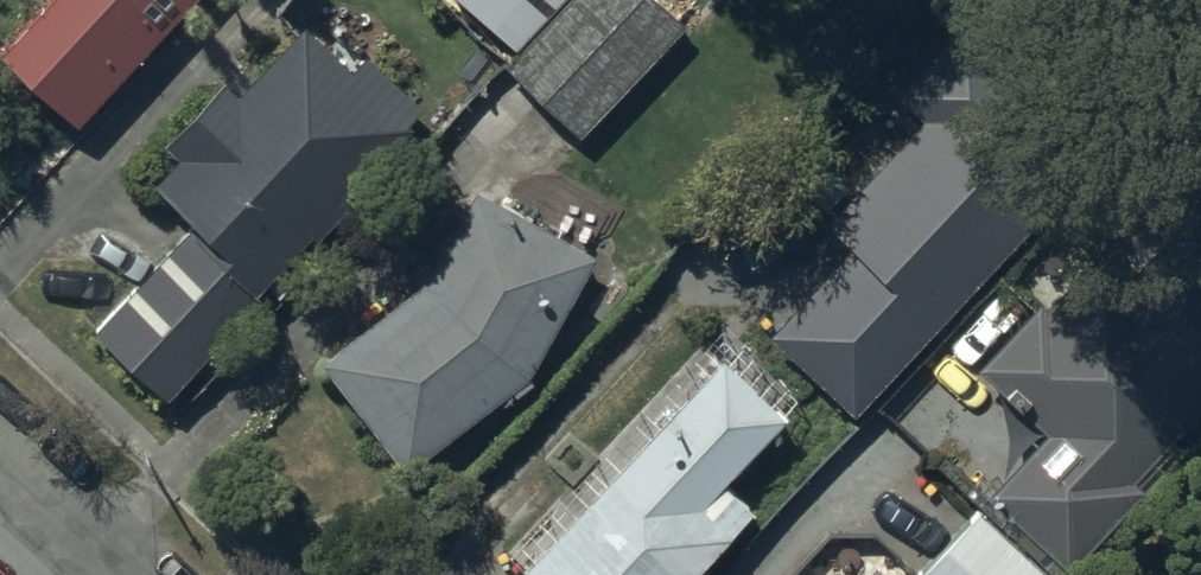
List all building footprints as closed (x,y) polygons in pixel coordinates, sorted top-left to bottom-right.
[(185,0),(32,0),(0,35),(0,45),(78,116),(185,0)] [(510,34),(541,0),(473,0),(510,34)] [(659,0),(563,0),(505,60),(580,131),(684,23),(659,0)] [(304,16),(239,84),(226,71),(166,133),(181,148),(154,177),(194,215),(99,318),(174,389),(273,280),(281,288),(303,265),(287,249),(313,223),(318,228),(371,176),(362,168),(424,100),(363,41),(348,57),(304,16)] [(855,409),(1070,179),(968,84),(840,220),(856,235),(769,329),(855,409)] [(406,463),(525,368),(593,250),(476,180),(419,275),(319,355),(406,463)] [(987,484),(1069,563),(1148,481),(1135,468),(1200,401),(1200,263),(1180,242),(1127,297),(1081,253),(978,360),(1045,425),(987,484)] [(752,506),(719,476),(795,393),(724,328),(626,435),(614,424),(501,547),(525,569),(520,574),(689,574),(752,506)] [(912,572),(916,574),(1045,574),(1050,569),(978,501),(912,572)]
